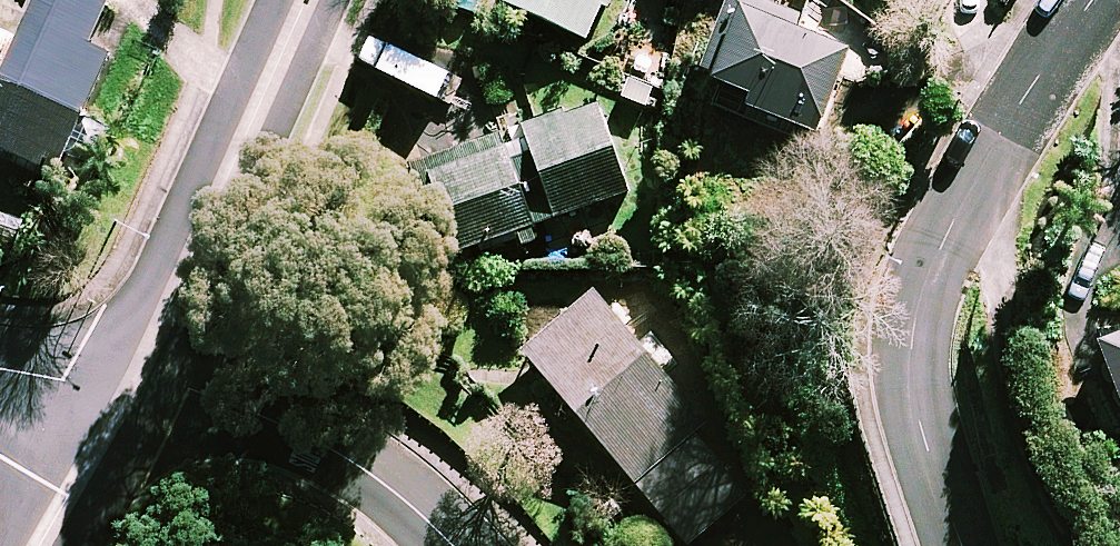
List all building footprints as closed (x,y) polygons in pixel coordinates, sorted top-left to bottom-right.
[(122,13),(95,0),(0,0),(0,148),(49,170),(122,13)] [(584,37),(598,6),(606,9),(610,0),(498,0),(584,37)] [(742,0),(714,0),(686,66),(738,88),(734,98),(808,129),(845,44),(742,0)] [(619,190),(587,96),(408,156),(440,250),(619,190)] [(696,419),(587,289),(516,348),(680,545),(741,494),(686,428),(696,419)] [(1086,338),(1119,420),(1119,324),(1086,338)]
